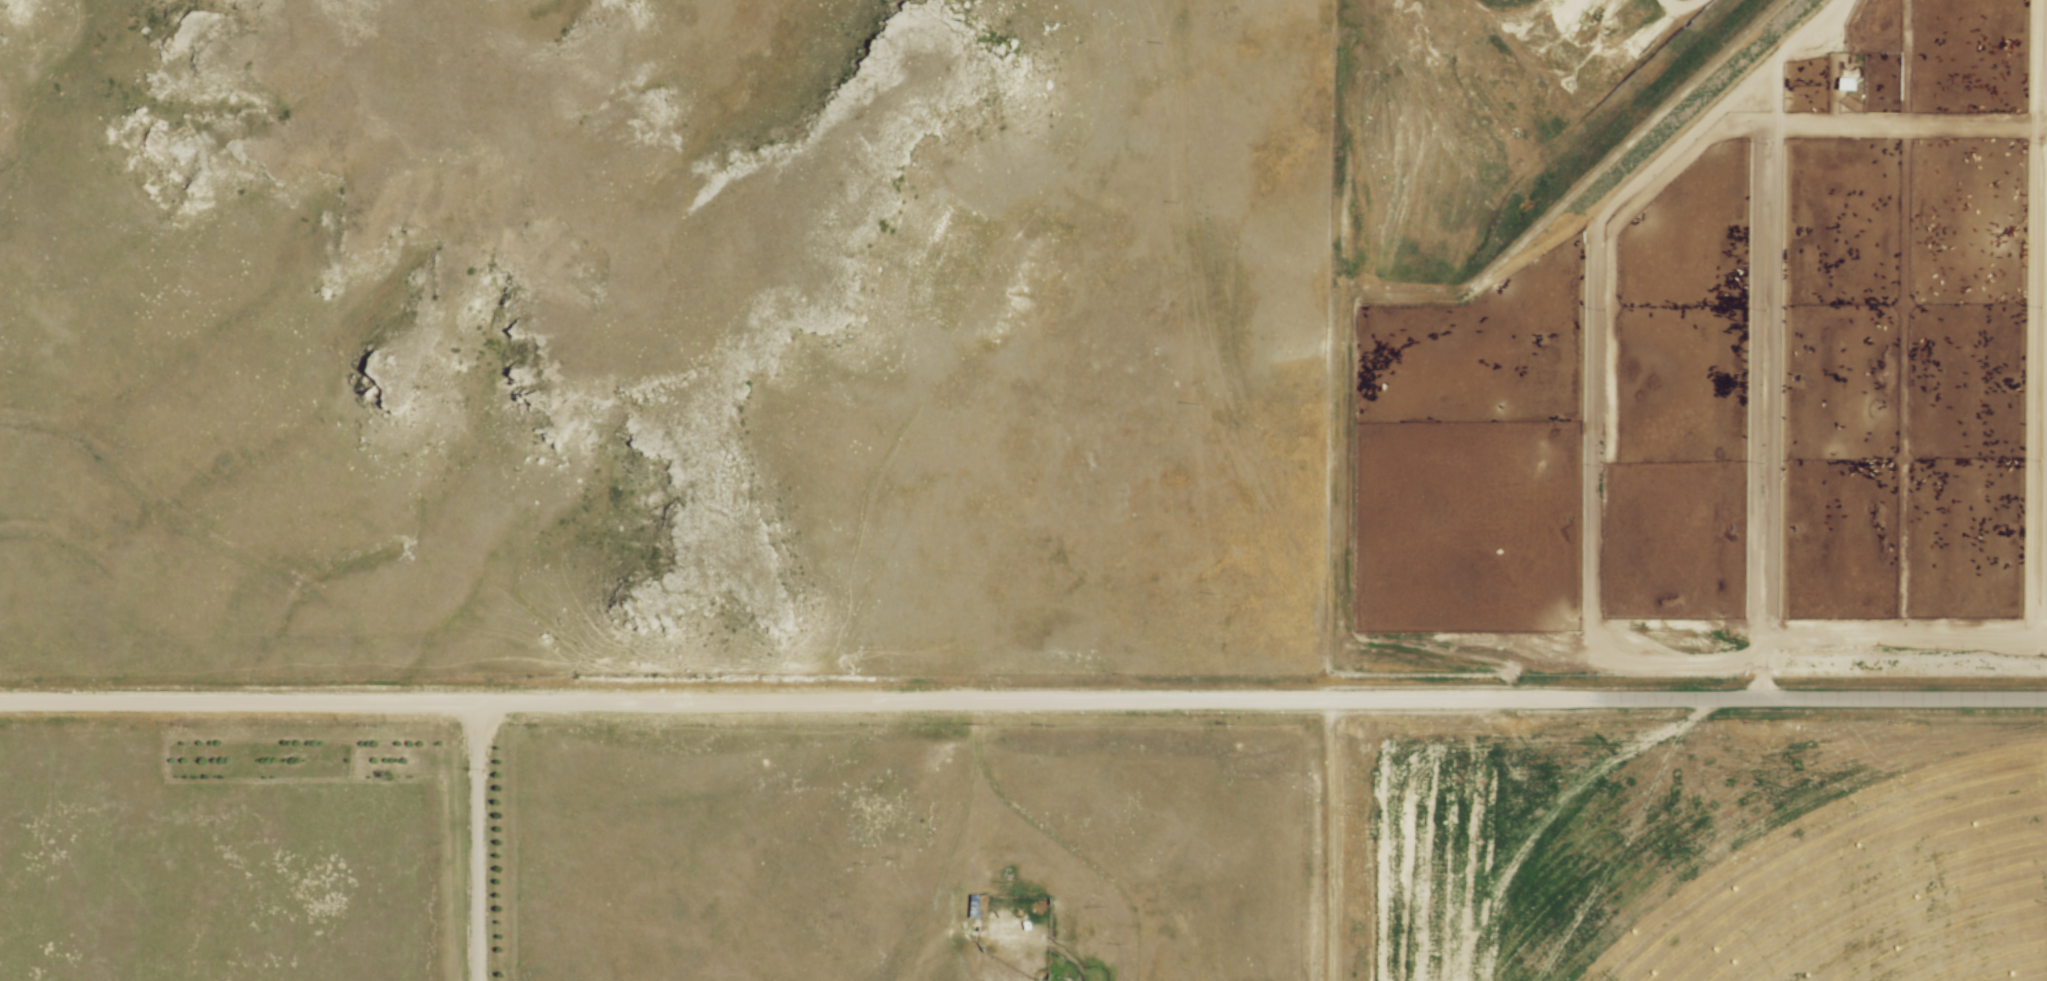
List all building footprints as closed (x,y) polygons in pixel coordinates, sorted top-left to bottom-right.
[(971,917),(982,918),(982,894),(972,894),(971,917)]
